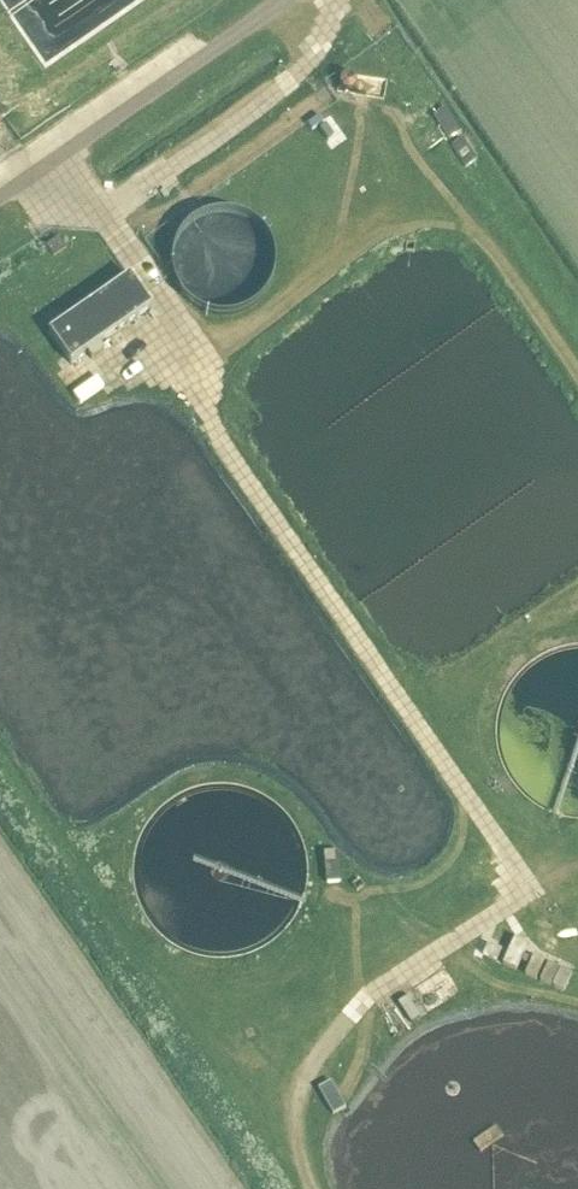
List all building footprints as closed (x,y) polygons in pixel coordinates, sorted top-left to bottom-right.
[(342,97),(352,81),(340,73),(329,89),(342,97)] [(476,163),(462,143),(452,150),(465,170),(476,163)] [(68,250),(60,239),(48,247),(55,258),(68,250)] [(49,334),(64,357),(69,364),(150,309),(129,279),(49,334)] [(388,1009),(404,1033),(424,1020),(407,996),(388,1009)] [(233,1059),(254,1046),(249,1037),(228,1051),(233,1059)]
